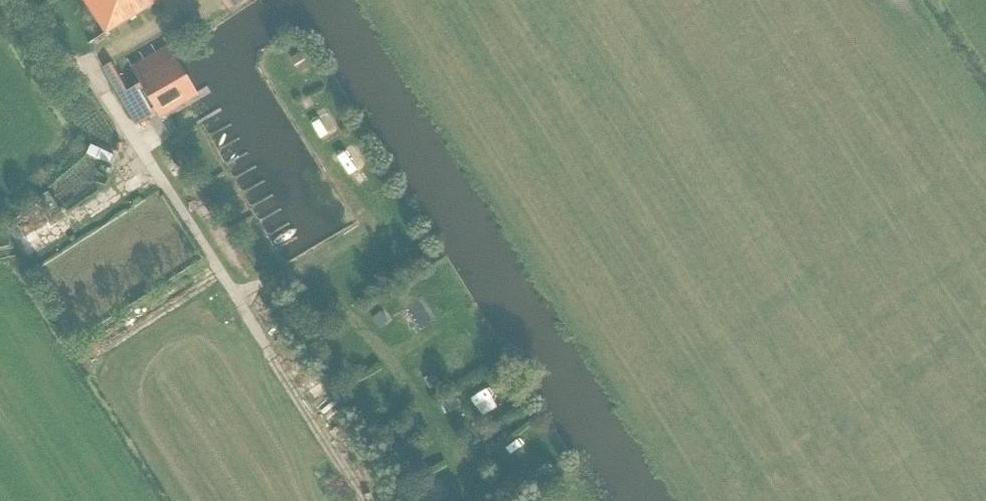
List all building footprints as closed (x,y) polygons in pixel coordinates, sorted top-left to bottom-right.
[(106,34),(159,0),(85,0),(106,34)] [(245,0),(227,0),(232,8),(245,0)] [(198,96),(168,45),(130,67),(139,83),(126,91),(110,63),(101,68),(134,126),(156,113),(159,118),(198,96)] [(299,53),(290,58),(295,66),(304,60),(299,53)] [(352,171),(365,165),(358,147),(345,152),(352,171)] [(47,191),(39,197),(56,221),(64,216),(47,191)] [(380,312),(372,319),(380,328),(388,322),(380,312)] [(433,373),(423,378),(430,390),(439,384),(433,373)] [(455,397),(444,404),(449,413),(460,406),(455,397)] [(408,461),(400,465),(405,477),(413,473),(408,461)]
